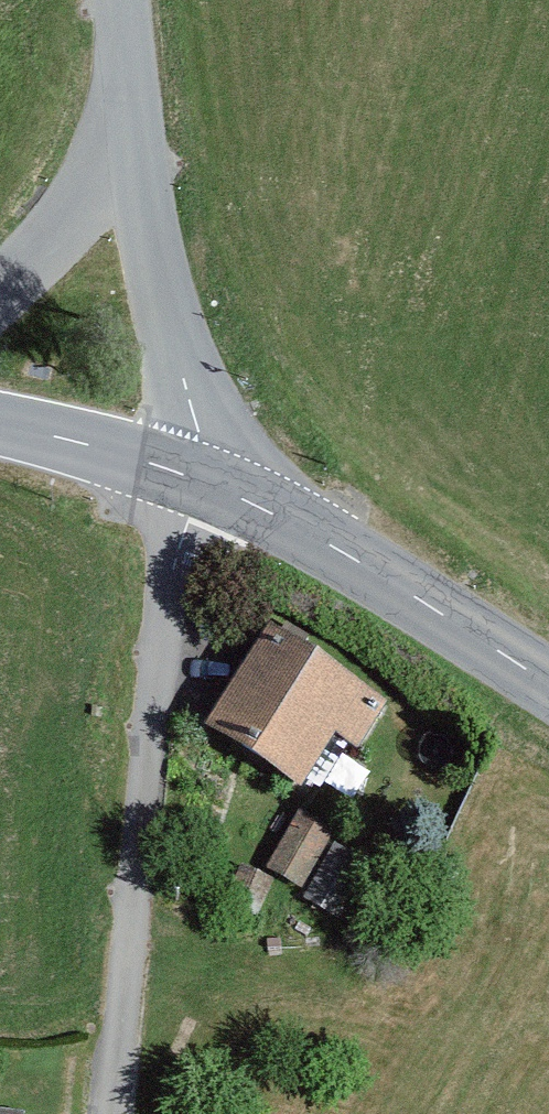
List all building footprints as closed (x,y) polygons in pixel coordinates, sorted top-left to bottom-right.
[(389,720),(269,639),(205,731),(326,813),(389,720)] [(268,863),(305,885),(336,834),(300,812),(268,863)]
